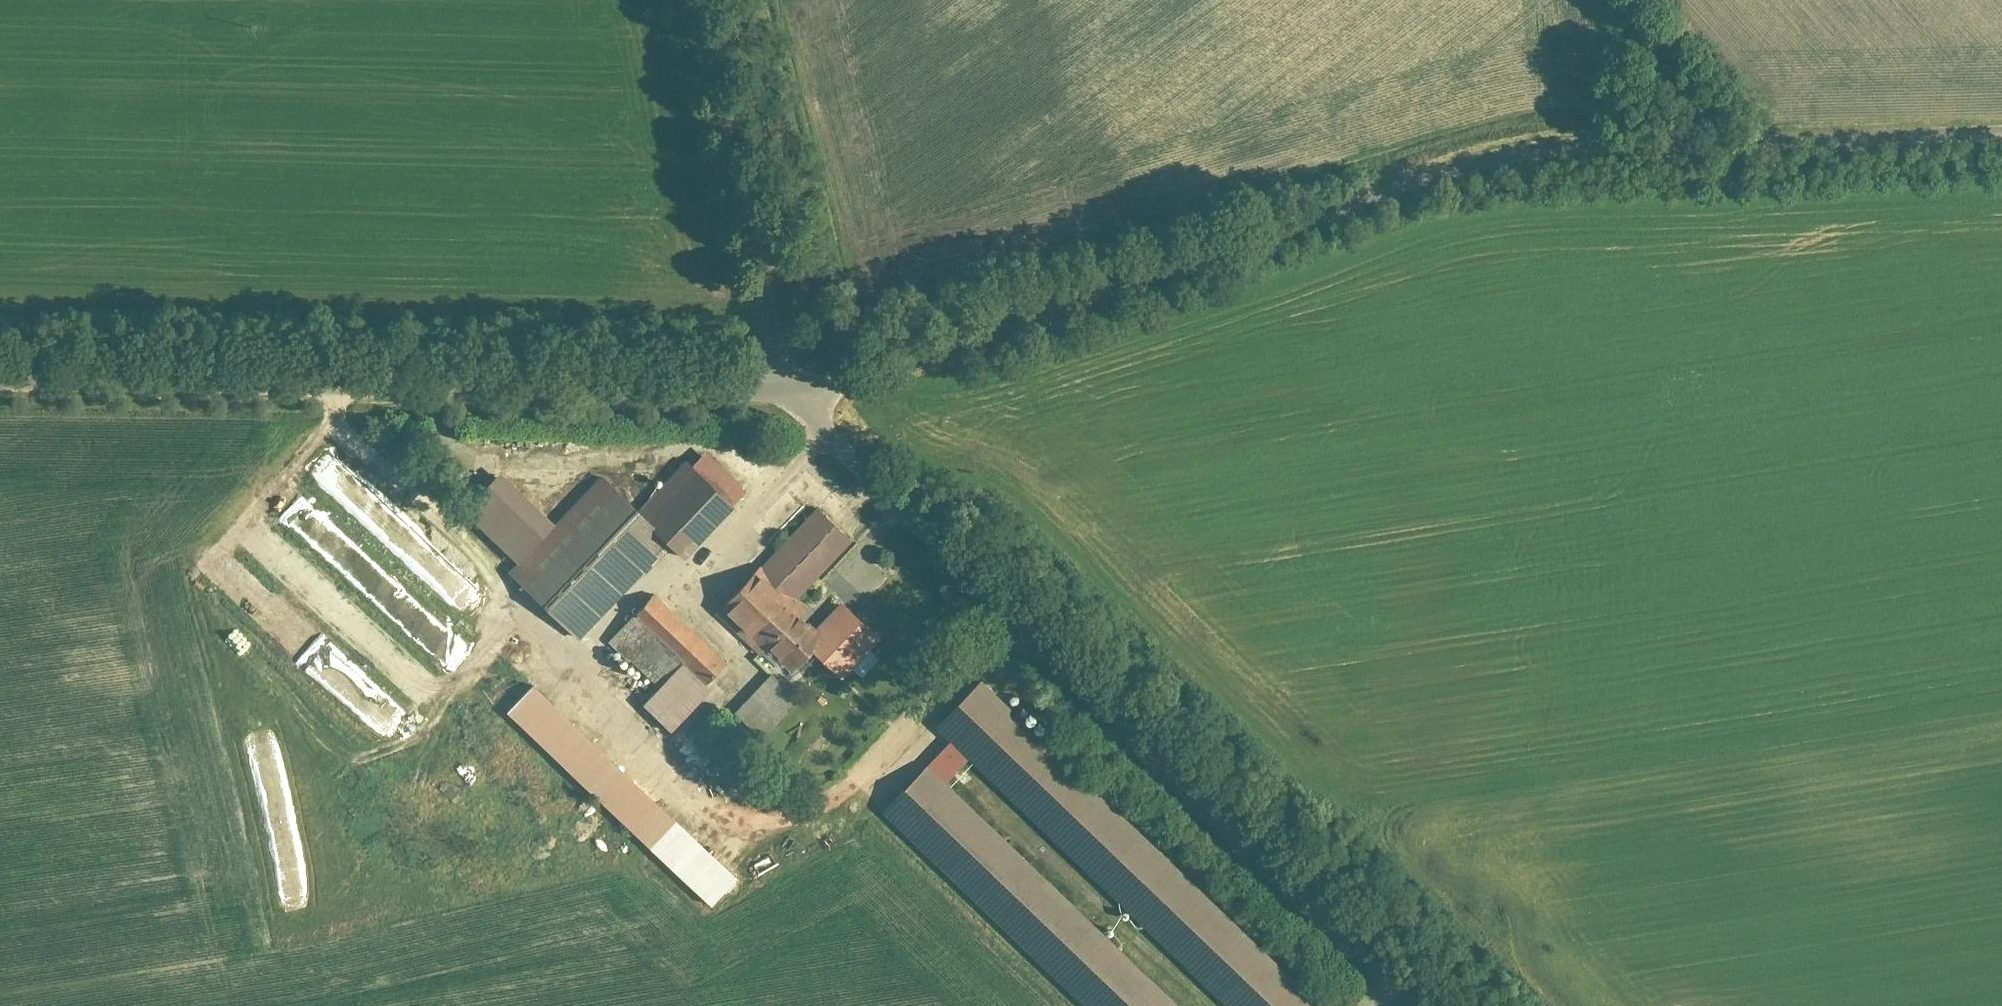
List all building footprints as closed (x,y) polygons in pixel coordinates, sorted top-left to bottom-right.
[(510,576),(577,641),(665,550),(678,563),(742,498),(697,453),(636,516),(599,480),(550,531),(495,478),(460,514),(517,569),(510,576)] [(813,512),(759,570),(796,605),(851,547),(813,512)] [(819,627),(796,605),(759,570),(719,612),(787,676),(814,648),(840,672),(886,623),(852,592),(819,627)] [(638,710),(666,737),(709,693),(704,689),(725,668),(653,599),(607,646),(655,693),(638,710)] [(792,697),(765,673),(732,709),(759,733),(792,697)] [(881,817),(1079,1005),(1177,1005),(946,785),(967,763),(1223,1005),(1318,1005),(1039,740),(1047,731),(1014,699),(1004,709),(980,686),(934,733),(948,747),(925,770),(881,817)] [(503,716),(647,854),(671,829),(527,691),(503,716)]
